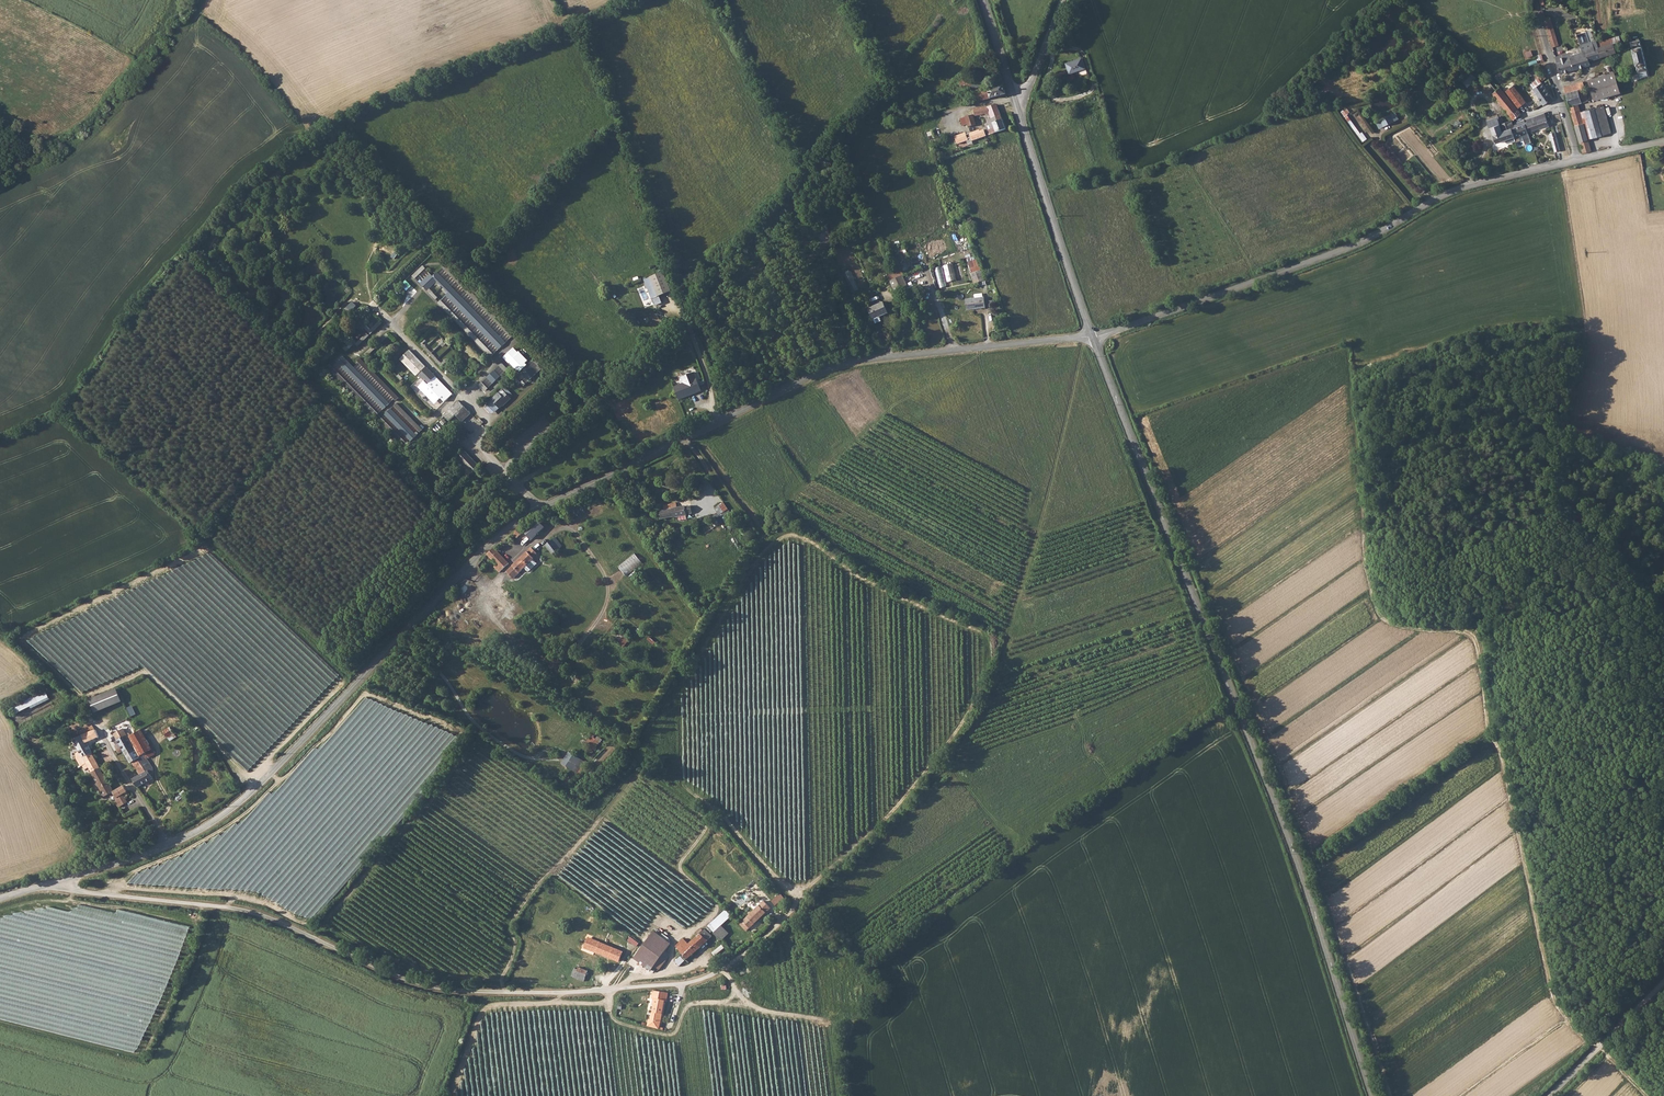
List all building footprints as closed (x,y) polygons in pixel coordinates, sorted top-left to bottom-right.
[(1551,17),(1545,18),(1553,47),(1560,45),(1551,17)] [(1641,39),(1632,41),(1635,56),(1644,53),(1641,39)] [(1615,43),(1606,45),(1609,55),(1610,54),(1617,52),(1615,45),(1615,43)] [(1606,45),(1600,47),(1602,56),(1609,55),(1606,45)] [(1571,52),(1556,57),(1560,73),(1591,64),(1590,60),(1602,56),(1600,47),(1583,52),(1572,55),(1571,52)] [(1525,52),(1527,58),(1534,55),(1532,50),(1525,52)] [(1644,53),(1635,56),(1639,71),(1641,71),(1648,69),(1644,53)] [(1081,59),(1066,63),(1069,74),(1085,69),(1081,59)] [(1648,69),(1641,71),(1642,76),(1639,77),(1642,87),(1651,84),(1652,84),(1648,69)] [(1461,79),(1469,87),(1478,78),(1470,70),(1461,79)] [(1532,83),(1529,85),(1530,87),(1532,90),(1540,84),(1540,82),(1545,79),(1542,75),(1541,75),(1540,73),(1538,74),(1537,72),(1529,78),(1532,83)] [(1589,79),(1591,87),(1618,78),(1616,72),(1589,79)] [(985,76),(970,80),(973,91),(970,91),(971,95),(974,94),(977,103),(1006,95),(1004,86),(998,88),(996,83),(988,85),(985,76)] [(1618,78),(1591,87),(1595,99),(1596,99),(1621,92),(1618,78)] [(963,93),(960,83),(954,89),(956,95),(963,93)] [(1579,83),(1565,87),(1567,94),(1581,90),(1579,83)] [(1540,84),(1532,90),(1539,100),(1535,103),(1538,107),(1542,104),(1543,106),(1552,99),(1540,84)] [(1505,91),(1512,100),(1519,95),(1512,86),(1505,91)] [(1581,90),(1567,94),(1578,131),(1586,128),(1582,111),(1580,103),(1590,100),(1586,88),(1581,90)] [(1491,94),(1507,114),(1514,108),(1498,89),(1491,94)] [(1519,95),(1512,100),(1518,108),(1525,103),(1519,95)] [(985,115),(987,120),(1000,116),(996,106),(974,110),(976,117),(985,115)] [(1596,107),(1588,110),(1592,127),(1601,124),(1596,107)] [(1362,143),(1366,140),(1349,114),(1351,113),(1348,108),(1342,112),(1362,143)] [(1526,121),(1524,122),(1527,133),(1541,128),(1541,129),(1548,127),(1544,117),(1546,116),(1545,112),(1526,119),(1526,121)] [(1380,128),(1400,120),(1397,113),(1377,122),(1380,128)] [(973,116),(961,120),(964,129),(976,126),(973,116)] [(1000,116),(987,120),(991,129),(986,131),(988,136),(1006,130),(1000,116)] [(1499,126),(1504,124),(1501,117),(1498,118),(1498,117),(1487,121),(1490,129),(1491,128),(1497,143),(1505,140),(1506,143),(1507,144),(1514,142),(1513,138),(1510,130),(1501,132),(1499,126)] [(1511,121),(1504,124),(1499,126),(1501,132),(1510,130),(1513,138),(1527,133),(1524,122),(1523,120),(1512,124),(1511,121)] [(1601,124),(1592,127),(1595,137),(1604,134),(1601,124)] [(1586,128),(1578,131),(1584,152),(1593,151),(1589,138),(1586,128)] [(980,132),(980,131),(967,135),(968,140),(971,139),(972,141),(982,138),(980,132)] [(1560,150),(1555,132),(1548,134),(1554,152),(1560,150)] [(825,249),(820,238),(817,240),(822,251),(825,249)] [(954,263),(944,266),(948,282),(958,279),(954,263)] [(940,288),(948,286),(943,266),(935,268),(940,288)] [(971,271),(970,272),(974,285),(985,282),(980,267),(971,270),(971,271)] [(852,292),(860,289),(852,270),(845,273),(852,292)] [(430,274),(419,283),(426,290),(436,280),(448,292),(445,295),(498,349),(505,342),(436,272),(432,276),(430,274)] [(651,278),(659,297),(673,292),(665,273),(651,278)] [(903,277),(895,280),(901,292),(908,289),(903,277)] [(645,281),(653,300),(659,297),(651,278),(645,281)] [(895,280),(890,282),(895,295),(901,292),(895,280)] [(975,300),(965,301),(967,312),(986,309),(985,299),(983,299),(983,294),(975,295),(975,300)] [(884,304),(868,310),(873,321),(889,315),(884,304)] [(372,329),(366,324),(364,326),(372,334),(383,323),(381,320),(372,329)] [(368,333),(356,344),(359,346),(370,336),(368,333)] [(504,356),(517,370),(518,369),(528,380),(535,374),(525,363),(527,360),(518,351),(517,352),(512,348),(504,356)] [(408,349),(399,359),(415,375),(425,366),(408,349)] [(342,356),(336,361),(383,408),(388,403),(342,356)] [(493,370),(486,377),(492,383),(499,376),(493,370)] [(674,388),(679,401),(701,393),(694,374),(681,379),(684,385),(674,388)] [(416,383),(419,386),(424,380),(420,377),(416,383)] [(435,377),(423,388),(433,398),(436,394),(443,401),(451,394),(444,386),(435,377)] [(486,403),(494,412),(502,405),(503,406),(510,398),(502,389),(486,403)] [(456,415),(463,422),(472,413),(459,400),(444,415),(450,421),(456,415)] [(396,402),(393,404),(420,431),(422,428),(396,402)] [(416,434),(390,408),(384,413),(410,440),(416,434)] [(464,451),(457,458),(471,473),(478,466),(464,451)] [(714,507),(718,513),(714,515),(719,523),(732,515),(724,501),(714,507)] [(672,515),(672,517),(686,515),(686,513),(690,513),(691,513),(691,510),(691,508),(690,505),(685,506),(684,505),(676,506),(675,502),(663,504),(663,509),(659,510),(661,518),(672,515)] [(581,503),(571,509),(575,516),(586,510),(581,503)] [(519,526),(513,532),(517,537),(524,531),(531,539),(544,527),(536,518),(523,530),(519,526)] [(728,531),(711,539),(713,544),(731,536),(728,531)] [(554,555),(564,546),(556,537),(546,545),(554,555)] [(494,548),(487,555),(496,564),(494,566),(496,568),(496,569),(498,570),(500,568),(502,570),(509,563),(494,548)] [(506,572),(508,574),(511,577),(513,579),(518,573),(534,558),(534,559),(535,559),(536,559),(538,558),(538,556),(537,555),(536,555),(536,554),(537,553),(531,548),(506,572)] [(627,576),(643,563),(635,553),(619,566),(627,576)] [(620,629),(614,637),(625,646),(632,638),(620,629)] [(91,698),(96,712),(123,702),(118,688),(91,698)] [(19,714),(51,699),(47,690),(15,705),(19,714)] [(149,731),(170,721),(168,716),(147,726),(149,731)] [(88,772),(90,775),(94,774),(93,772),(101,768),(88,743),(99,737),(98,734),(95,728),(92,724),(80,730),(82,735),(74,739),(80,751),(76,753),(77,759),(81,767),(84,765),(86,768),(90,767),(91,770),(88,772)] [(172,726),(164,730),(170,741),(178,737),(172,726)] [(117,746),(121,753),(125,751),(134,746),(129,737),(124,728),(114,733),(121,744),(117,746)] [(602,739),(598,736),(597,738),(591,734),(584,746),(594,752),(602,739)] [(134,746),(125,751),(139,776),(134,779),(138,787),(153,778),(151,774),(154,773),(151,768),(153,767),(148,758),(139,743),(136,744),(134,746)] [(574,754),(567,766),(573,770),(581,758),(574,754)] [(217,780),(222,777),(215,766),(211,770),(217,780)] [(101,768),(93,772),(94,774),(106,795),(113,791),(114,791),(101,768)] [(114,791),(113,791),(117,797),(122,794),(124,797),(125,797),(127,797),(127,796),(127,794),(126,792),(128,791),(125,785),(114,791)] [(779,894),(772,900),(779,909),(787,903),(779,894)] [(763,900),(739,924),(746,931),(770,908),(763,900)] [(722,926),(715,933),(721,940),(729,933),(722,926)] [(705,929),(676,955),(680,959),(682,957),(685,960),(712,935),(705,929)] [(654,931),(635,958),(653,971),(657,967),(654,965),(671,943),(654,931)] [(595,942),(592,951),(602,955),(600,960),(609,963),(611,958),(619,962),(623,952),(595,942)] [(589,971),(576,966),(572,976),(585,981),(589,971)] [(660,1030),(664,1002),(666,1002),(667,993),(652,990),(651,1004),(655,1004),(652,1020),(650,1020),(649,1027),(660,1030)]
